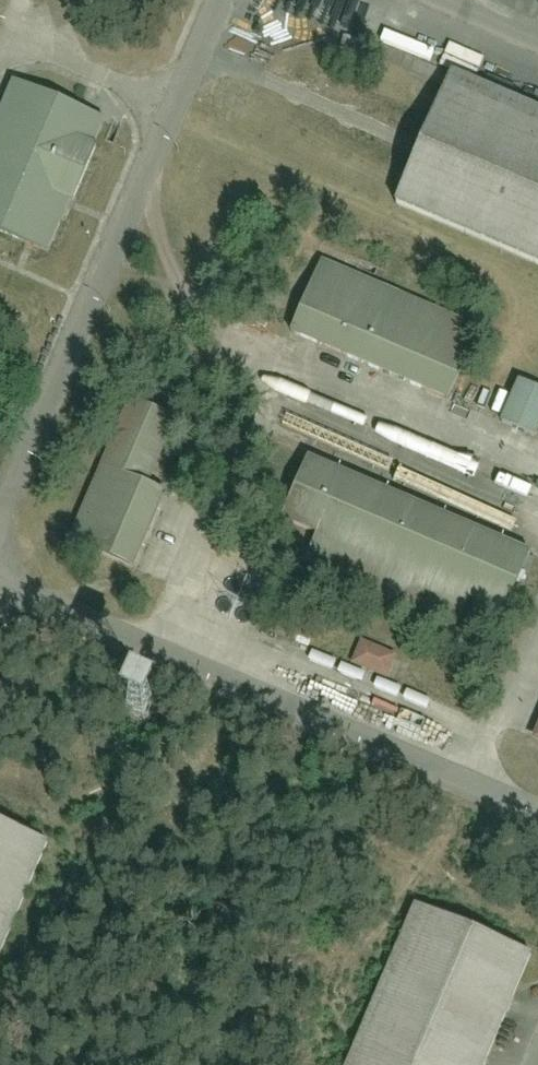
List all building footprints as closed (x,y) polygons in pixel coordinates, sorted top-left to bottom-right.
[(382,207),(537,272),(537,125),(435,82),(382,207)] [(0,90),(0,240),(41,257),(96,123),(2,85),(0,90)] [(307,272),(282,338),(437,397),(462,331),(307,272)] [(491,433),(525,448),(537,418),(537,403),(510,390),(491,433)] [(64,598),(106,616),(156,498),(140,491),(170,420),(130,403),(68,549),(82,555),(64,598)] [(519,556),(300,459),(262,544),(481,642),(519,556)] [(358,645),(346,668),(375,683),(387,660),(358,645)] [(50,841),(0,820),(0,961),(50,841)] [(528,956),(413,908),(347,1064),(482,1064),(528,956)]
